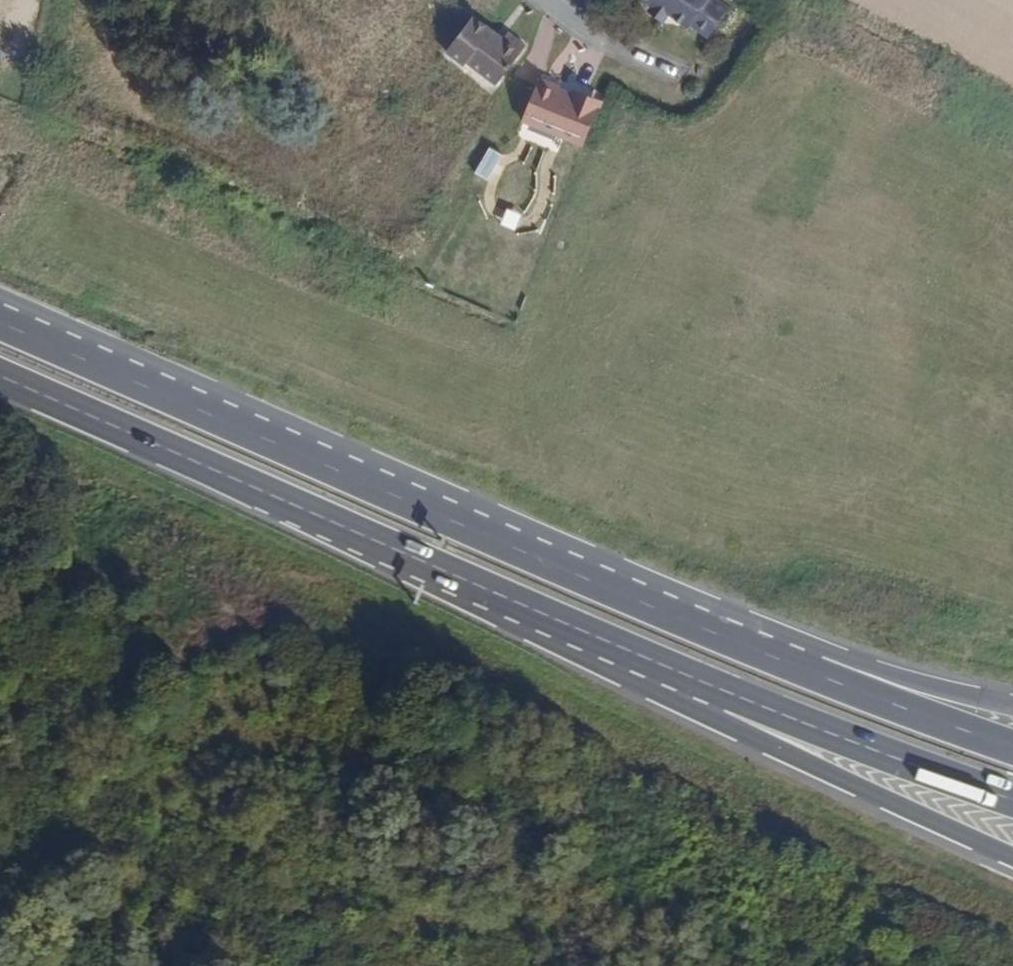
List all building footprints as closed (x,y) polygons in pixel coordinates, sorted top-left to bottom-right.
[(651,7),(653,8),(656,4),(669,14),(688,27),(690,25),(708,38),(729,8),(718,0),(642,0),(651,7)] [(653,8),(651,7),(648,11),(663,22),(669,14),(656,4),(653,8)] [(508,32),(503,38),(473,16),(446,51),(465,65),(467,62),(496,84),(526,46),(508,32)] [(597,105),(575,96),(569,93),(567,97),(557,93),(560,87),(539,79),(522,120),(583,144),(599,106),(597,105)] [(577,91),(575,96),(597,105),(599,100),(577,91)]
